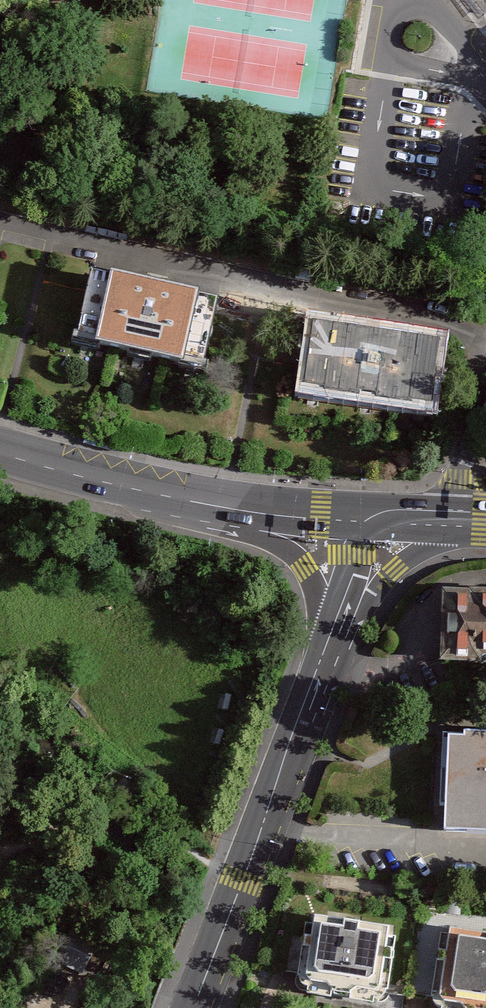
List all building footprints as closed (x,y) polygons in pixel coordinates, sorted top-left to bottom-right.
[(226,301),(91,270),(73,347),(208,378),(226,301)] [(445,335),(311,320),(302,396),(437,412),(445,335)] [(446,590),(443,666),(485,668),(485,591),(446,590)] [(452,747),(450,836),(485,836),(485,740),(467,740),(466,748),(452,747)] [(396,929),(311,922),(299,974),(311,990),(386,998),(396,929)] [(451,929),(440,1000),(466,1003),(472,1007),(485,1007),(485,934),(451,929)] [(73,930),(59,962),(84,973),(98,941),(73,930)]
